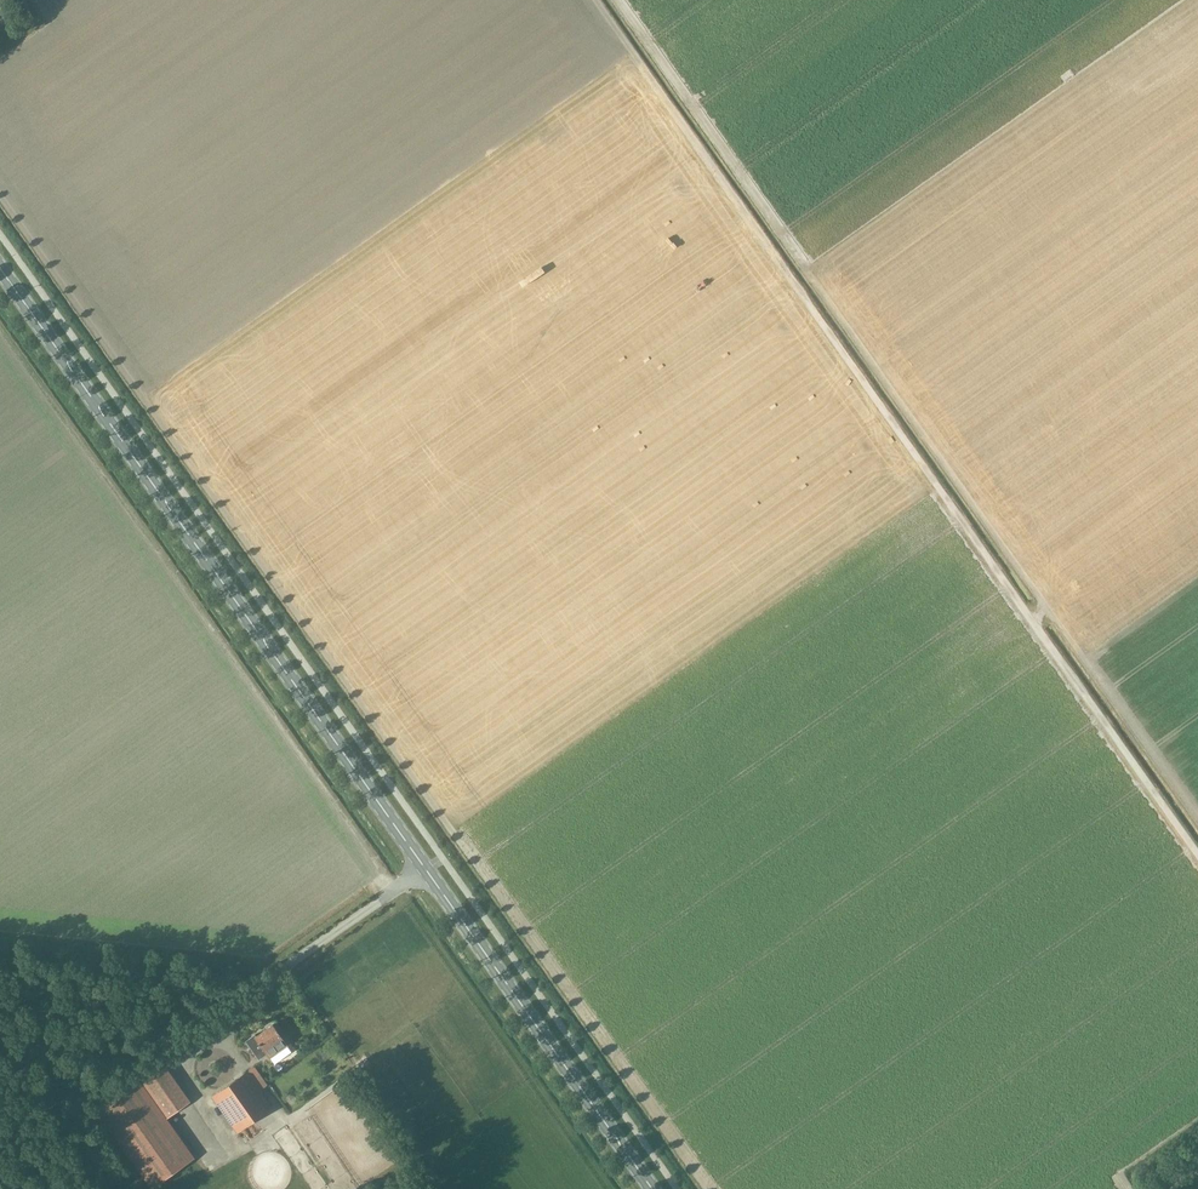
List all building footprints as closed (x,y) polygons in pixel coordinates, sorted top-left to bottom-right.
[(291,1052),(287,1046),(288,1045),(273,1024),(256,1036),(255,1034),(245,1041),(259,1059),(266,1054),(274,1064),(291,1052)] [(162,1061),(95,1109),(152,1188),(195,1157),(167,1118),(190,1101),(162,1061)] [(272,1107),(260,1090),(268,1085),(255,1067),(212,1096),(236,1132),(272,1107)] [(210,1108),(224,1131),(231,1127),(217,1104),(210,1108)]
